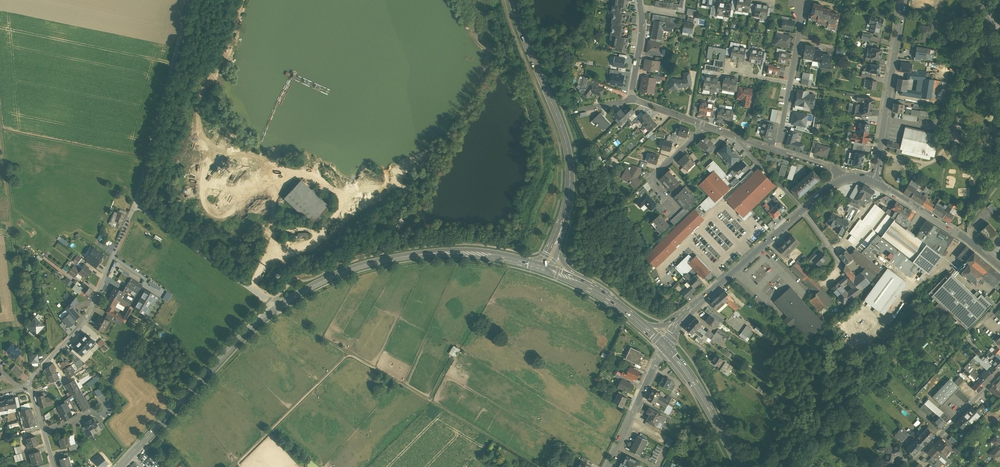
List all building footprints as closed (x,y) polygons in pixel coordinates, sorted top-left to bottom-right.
[(612,6),(613,6),(624,8),(626,8),(627,4),(629,5),(629,2),(628,1),(628,0),(613,0),(612,6)] [(676,4),(676,7),(683,8),(684,0),(680,0),(679,5),(676,4)] [(738,1),(736,10),(742,11),(744,0),(738,0),(738,1)] [(742,11),(749,13),(750,3),(751,0),(744,0),(742,11)] [(926,11),(927,0),(919,0),(917,10),(926,11)] [(926,13),(960,18),(962,6),(940,3),(940,0),(928,0),(926,13)] [(725,3),(719,2),(718,8),(717,15),(723,16),(725,3)] [(731,4),(725,3),(723,16),(729,17),(731,9),(732,4),(731,4)] [(762,5),(756,4),(755,13),(754,16),(760,17),(762,5)] [(824,7),(822,7),(822,5),(814,4),(813,4),(814,4),(811,19),(814,19),(814,20),(815,20),(816,21),(816,20),(818,20),(817,23),(824,24),(824,25),(825,26),(825,24),(828,25),(827,28),(830,28),(830,29),(829,29),(831,30),(831,29),(831,28),(833,29),(836,29),(839,15),(839,14),(839,15),(832,13),(832,12),(830,11),(831,10),(830,10),(823,9),(824,7)] [(768,6),(762,5),(760,17),(766,19),(768,8),(768,6)] [(623,14),(614,12),(612,23),(613,23),(611,35),(614,36),(623,37),(625,26),(624,25),(625,17),(625,14),(623,14)] [(874,18),(871,17),(869,23),(872,23),(870,32),(879,35),(881,27),(882,27),(883,20),(881,19),(874,17),(874,18)] [(788,21),(784,20),(783,24),(784,26),(784,29),(792,30),(794,22),(788,21)] [(928,27),(922,26),(920,38),(918,38),(918,41),(924,43),(925,36),(932,37),(935,21),(929,20),(928,27)] [(658,21),(655,21),(653,35),(661,36),(663,29),(672,31),(673,24),(670,23),(667,23),(664,22),(661,22),(658,21)] [(687,23),(684,22),(683,32),(692,33),(694,24),(687,23)] [(871,35),(863,33),(861,39),(870,42),(871,35)] [(783,35),(777,34),(776,39),(775,45),(789,47),(791,36),(783,35)] [(623,37),(614,36),(613,41),(612,41),(611,47),(623,49),(626,49),(626,45),(627,45),(628,42),(627,42),(628,38),(623,37)] [(650,41),(649,41),(647,53),(661,55),(663,44),(656,43),(650,41)] [(815,47),(806,45),(805,50),(803,51),(803,52),(804,54),(804,58),(813,59),(814,50),(815,47)] [(726,49),(709,46),(707,58),(712,59),(713,53),(720,54),(719,60),(724,61),(725,55),(726,49)] [(733,46),(733,47),(731,56),(731,59),(737,60),(739,47),(733,46)] [(746,48),(739,47),(737,60),(743,61),(744,58),(745,49),(746,48)] [(935,50),(917,47),(915,57),(921,58),(926,59),(926,53),(934,55),(935,50)] [(872,48),(868,48),(867,57),(870,58),(871,58),(880,60),(881,57),(882,53),(881,53),(882,50),(872,48)] [(758,50),(751,49),(751,50),(750,59),(749,62),(755,63),(758,50)] [(764,51),(758,50),(755,63),(762,64),(762,61),(764,53),(764,51)] [(823,52),(814,50),(813,59),(812,60),(821,62),(823,55),(823,52)] [(785,53),(780,52),(778,63),(786,64),(787,61),(788,61),(788,57),(788,56),(788,54),(785,53)] [(831,56),(823,55),(821,62),(820,67),(829,69),(831,56)] [(626,58),(615,57),(613,66),(619,67),(624,68),(626,58)] [(659,62),(655,61),(654,61),(650,61),(650,60),(646,59),(645,65),(644,70),(653,72),(654,68),(658,68),(659,62)] [(719,60),(715,59),(713,66),(706,64),(705,70),(719,72),(720,67),(723,68),(724,61),(719,60)] [(900,71),(911,72),(912,64),(901,63),(900,71)] [(880,66),(870,64),(868,72),(872,73),(878,74),(879,71),(880,71),(880,67),(879,67),(880,66)] [(769,66),(768,74),(778,75),(779,72),(779,69),(775,68),(775,69),(772,68),(773,67),(769,66)] [(622,86),(624,76),(618,75),(613,74),(611,84),(622,86)] [(712,77),(706,76),(703,89),(710,90),(712,77)] [(587,78),(584,77),(582,87),(579,91),(583,94),(583,95),(587,98),(593,91),(597,93),(597,95),(601,97),(604,89),(592,84),(593,81),(593,80),(593,81),(587,79),(588,78),(587,78)] [(651,78),(648,78),(643,77),(640,91),(645,92),(646,91),(646,90),(650,90),(650,91),(654,92),(656,79),(651,78)] [(718,78),(712,77),(710,90),(716,91),(718,81),(718,78)] [(731,78),(724,77),(723,82),(722,89),(722,90),(728,91),(731,78)] [(685,81),(681,82),(679,81),(679,80),(671,79),(670,85),(673,85),(672,89),(677,90),(678,86),(680,87),(682,86),(682,87),(692,86),(690,78),(687,79),(687,81),(685,81)] [(737,79),(731,78),(728,91),(735,92),(736,82),(737,79)] [(907,80),(898,78),(896,90),(900,90),(905,91),(905,89),(907,80)] [(925,78),(924,78),(922,92),(921,98),(930,99),(933,80),(925,78)] [(877,81),(869,80),(867,89),(876,90),(877,81)] [(933,80),(930,99),(935,100),(937,91),(940,92),(942,82),(933,80)] [(751,90),(738,88),(738,92),(737,98),(743,99),(742,106),(748,107),(751,90)] [(922,92),(905,89),(905,91),(900,90),(900,94),(921,98),(922,92)] [(798,90),(795,104),(803,105),(803,106),(813,108),(815,95),(808,94),(808,92),(798,90)] [(874,100),(857,97),(856,101),(864,103),(864,105),(872,107),(874,100)] [(707,103),(701,102),(699,113),(699,115),(705,116),(707,103)] [(714,104),(707,103),(705,116),(711,117),(713,109),(714,104)] [(903,105),(894,103),(892,111),(902,113),(902,109),(903,105)] [(872,107),(864,105),(863,114),(871,115),(872,107)] [(629,106),(623,111),(628,117),(633,112),(634,112),(629,106)] [(725,109),(719,108),(719,110),(717,119),(717,121),(723,122),(725,109)] [(623,111),(620,109),(614,115),(622,123),(628,117),(623,111)] [(732,110),(725,109),(723,122),(729,123),(731,114),(732,110)] [(633,112),(628,117),(630,119),(632,121),(633,120),(636,116),(633,112)] [(805,127),(808,115),(794,112),(791,125),(797,125),(805,127)] [(600,113),(593,120),(597,124),(596,125),(597,126),(598,124),(603,130),(610,124),(603,117),(603,116),(600,113)] [(639,119),(640,121),(641,121),(645,125),(651,119),(646,113),(639,119)] [(651,119),(645,125),(648,129),(650,131),(651,130),(657,125),(651,119)] [(767,123),(763,122),(761,128),(773,131),(775,125),(773,125),(767,123)] [(869,125),(859,123),(858,127),(860,128),(860,131),(868,132),(869,125)] [(689,129),(680,127),(678,135),(686,138),(689,129)] [(939,134),(905,127),(900,146),(900,149),(902,150),(930,156),(934,157),(939,134)] [(773,131),(761,128),(760,134),(769,137),(771,137),(773,131)] [(650,131),(649,133),(646,136),(648,138),(654,133),(651,130),(650,131)] [(804,145),(794,142),(797,133),(794,131),(790,130),(789,134),(788,134),(788,135),(789,135),(787,140),(789,140),(787,146),(802,150),(804,145)] [(868,132),(860,131),(858,130),(857,133),(852,133),(851,140),(857,141),(858,142),(858,141),(866,143),(867,140),(868,140),(869,136),(868,135),(868,132)] [(671,136),(668,136),(666,141),(672,143),(672,144),(675,144),(677,138),(671,136)] [(712,143),(706,137),(703,140),(702,139),(698,143),(705,150),(712,143)] [(666,141),(664,140),(661,149),(670,152),(672,144),(672,143),(666,141)] [(712,143),(705,150),(709,155),(717,148),(712,143)] [(717,153),(731,167),(741,157),(727,143),(717,153)] [(817,144),(815,148),(814,154),(827,158),(830,148),(817,144)] [(857,144),(855,151),(863,152),(864,146),(857,144)] [(930,156),(902,150),(902,153),(929,159),(930,156)] [(659,156),(650,153),(648,162),(656,164),(659,156)] [(864,154),(855,153),(853,153),(852,158),(848,158),(847,164),(862,166),(864,154)] [(694,164),(686,155),(678,162),(678,161),(678,162),(683,167),(686,171),(687,170),(694,164)] [(788,161),(781,159),(780,160),(774,158),(773,163),(778,164),(778,166),(779,166),(781,166),(779,174),(784,176),(788,161)] [(647,163),(641,161),(639,167),(640,168),(645,169),(647,163)] [(727,175),(713,161),(706,168),(711,174),(713,171),(722,180),(724,178),(727,175)] [(235,167),(230,162),(217,175),(222,180),(235,167)] [(744,162),(739,167),(744,173),(749,168),(744,162)] [(792,166),(787,179),(792,180),(796,167),(792,166)] [(621,167),(617,171),(615,175),(621,179),(622,176),(625,170),(621,167)] [(750,172),(740,182),(743,184),(726,200),(743,217),(775,186),(758,168),(754,173),(752,175),(750,172)] [(634,170),(632,173),(625,170),(622,176),(629,181),(630,181),(629,183),(629,184),(630,183),(636,189),(642,183),(637,178),(639,174),(637,173),(638,171),(634,170)] [(680,183),(669,171),(660,179),(671,191),(673,190),(680,183)] [(722,180),(713,171),(711,174),(699,185),(709,196),(713,200),(720,194),(722,196),(730,189),(722,180)] [(742,171),(738,175),(737,174),(735,176),(736,178),(736,177),(738,179),(744,173),(742,171)] [(803,181),(809,189),(820,179),(814,172),(809,176),(809,175),(806,177),(807,178),(803,181)] [(736,178),(732,182),(736,186),(740,181),(738,179),(736,177),(736,178)] [(729,184),(724,178),(722,180),(730,189),(732,186),(729,184)] [(329,207),(300,180),(283,198),(312,225),(329,207)] [(911,180),(903,193),(911,198),(915,191),(919,185),(911,180)] [(809,189),(803,181),(799,184),(796,186),(797,187),(792,191),(798,198),(809,189)] [(862,188),(857,185),(851,197),(856,200),(860,193),(862,188)] [(873,191),(864,185),(862,188),(860,193),(869,198),(873,191)] [(644,187),(639,192),(643,196),(646,193),(648,191),(644,187)] [(695,201),(683,189),(677,194),(674,197),(684,208),(686,210),(686,209),(695,201)] [(932,191),(927,189),(923,196),(926,198),(927,198),(929,197),(931,193),(932,191)] [(923,196),(915,191),(911,198),(922,205),(926,198),(923,196)] [(646,193),(643,196),(635,203),(640,207),(644,203),(651,211),(654,208),(657,205),(646,193)] [(869,198),(860,193),(856,200),(862,203),(865,205),(870,202),(872,200),(869,198)] [(709,196),(700,205),(706,211),(713,204),(711,202),(713,200),(709,196)] [(886,196),(878,199),(884,204),(888,197),(886,196)] [(856,200),(851,197),(849,201),(860,207),(862,203),(856,200)] [(888,197),(884,204),(892,208),(895,201),(888,197)] [(932,203),(929,201),(929,200),(927,199),(927,198),(926,198),(922,205),(932,211),(935,206),(931,204),(932,203)] [(860,207),(849,201),(848,204),(853,206),(859,209),(860,207)] [(903,206),(895,201),(892,208),(895,211),(898,214),(903,206)] [(777,204),(774,207),(780,214),(786,209),(780,202),(777,204)] [(851,209),(853,206),(848,204),(845,210),(849,213),(851,209)] [(875,204),(862,221),(867,225),(869,226),(882,210),(875,204)] [(941,210),(937,207),(938,206),(936,204),(935,206),(932,211),(942,218),(945,213),(944,212),(941,210)] [(997,211),(991,204),(987,207),(993,214),(997,211)] [(660,206),(656,210),(660,214),(664,211),(660,206)] [(911,212),(903,206),(898,214),(907,219),(911,212)] [(948,206),(945,211),(944,212),(945,213),(942,218),(949,222),(954,216),(949,213),(952,208),(948,206)] [(780,214),(774,207),(771,210),(769,212),(775,219),(780,214)] [(666,237),(645,257),(655,268),(676,248),(676,247),(699,224),(698,224),(703,219),(698,213),(700,212),(696,208),(666,237)] [(684,208),(677,215),(680,219),(689,211),(686,209),(686,210),(684,208)] [(890,211),(888,209),(886,212),(895,220),(897,217),(893,214),(894,214),(893,214),(890,211)] [(911,212),(907,219),(898,214),(897,217),(895,220),(906,229),(908,226),(911,221),(910,220),(913,214),(914,214),(913,213),(911,212)] [(116,220),(121,222),(125,215),(119,213),(117,217),(116,220)] [(882,236),(894,220),(887,214),(875,231),(882,236)] [(109,224),(114,226),(115,221),(116,220),(117,217),(112,215),(109,224)] [(659,215),(651,223),(661,234),(665,230),(664,230),(668,225),(664,220),(659,215)] [(677,215),(670,221),(674,225),(680,219),(677,215)] [(842,220),(832,215),(828,223),(834,226),(835,224),(839,227),(836,232),(841,234),(847,223),(842,220)] [(402,219),(396,221),(398,227),(404,225),(402,219)] [(851,235),(856,239),(867,225),(862,221),(860,219),(849,233),(851,235)] [(954,237),(926,220),(916,236),(894,220),(882,236),(881,237),(898,250),(914,263),(919,266),(928,274),(942,256),(954,237)] [(989,224),(980,231),(988,240),(997,233),(989,224)] [(857,249),(862,253),(870,244),(878,235),(873,231),(857,249)] [(898,250),(881,237),(878,234),(878,235),(870,244),(878,250),(890,259),(898,250)] [(792,235),(778,249),(785,257),(800,243),(792,235)] [(852,244),(856,239),(851,235),(848,240),(852,244)] [(58,236),(56,239),(66,246),(68,243),(58,236)] [(862,253),(861,253),(873,263),(877,258),(874,256),(878,250),(870,244),(862,253)] [(957,257),(964,263),(966,261),(968,264),(961,272),(977,286),(980,283),(979,282),(981,279),(982,278),(993,287),(996,289),(999,285),(999,274),(966,246),(957,257)] [(103,256),(94,249),(87,258),(89,259),(97,264),(103,256)] [(855,249),(850,255),(853,260),(854,259),(859,253),(855,249)] [(914,263),(898,250),(890,259),(889,261),(905,274),(914,263)] [(846,251),(840,256),(846,264),(853,260),(850,255),(846,251)] [(817,256),(813,260),(819,266),(828,258),(821,252),(817,256)] [(808,259),(811,262),(813,260),(817,256),(814,253),(808,259)] [(861,254),(859,253),(854,259),(865,268),(871,273),(875,276),(880,269),(861,254)] [(689,255),(675,268),(684,277),(687,273),(693,267),(689,263),(693,259),(689,255)] [(808,259),(804,255),(795,263),(799,267),(808,259)] [(693,259),(689,263),(693,267),(703,278),(711,271),(696,256),(693,259)] [(97,264),(89,259),(86,262),(94,268),(97,264)] [(799,267),(795,263),(790,268),(815,294),(821,289),(799,267)] [(919,266),(914,263),(905,274),(910,277),(919,266)] [(856,277),(846,264),(844,270),(844,272),(847,275),(850,279),(852,281),(856,277)] [(81,269),(76,265),(76,266),(73,270),(78,274),(79,272),(81,269)] [(88,269),(84,266),(81,269),(79,272),(86,278),(91,271),(88,269)] [(865,268),(861,273),(866,278),(871,273),(865,268)] [(904,280),(887,268),(864,300),(880,312),(904,280)] [(127,284),(131,279),(122,273),(118,279),(127,284)] [(687,273),(684,277),(688,282),(692,278),(687,273)] [(852,281),(860,291),(869,282),(866,278),(861,273),(856,277),(852,281)] [(871,273),(866,278),(869,282),(875,276),(871,273)] [(974,295),(952,274),(948,278),(935,292),(931,296),(938,303),(946,310),(967,331),(992,305),(991,305),(984,298),(981,295),(980,295),(977,298),(974,295)] [(844,278),(840,281),(843,284),(847,281),(850,279),(847,275),(844,278)] [(688,282),(691,285),(694,288),(701,282),(698,280),(699,279),(698,277),(697,278),(695,276),(688,282)] [(946,276),(932,290),(935,292),(948,278),(946,276)] [(136,282),(131,279),(127,284),(132,287),(136,282)] [(860,291),(852,281),(850,279),(847,281),(853,289),(850,291),(854,297),(861,292),(860,291)] [(75,284),(70,280),(67,285),(72,289),(75,284)] [(904,280),(880,312),(884,315),(908,283),(904,280)] [(162,289),(150,281),(148,284),(150,286),(150,287),(155,290),(155,289),(160,291),(162,289)] [(840,281),(831,289),(844,304),(854,297),(850,291),(847,293),(841,286),(843,284),(840,281)] [(142,285),(136,282),(132,287),(138,291),(140,287),(142,285)] [(132,287),(127,284),(124,289),(136,296),(138,292),(138,291),(132,287)] [(93,290),(86,285),(83,288),(80,286),(79,287),(79,288),(82,291),(88,296),(93,290)] [(691,285),(681,293),(686,299),(696,290),(694,288),(691,285)] [(123,292),(115,288),(111,296),(118,300),(121,296),(123,292)] [(815,294),(816,295),(809,300),(819,312),(832,301),(822,288),(821,289),(815,294)] [(145,290),(134,309),(145,315),(156,295),(145,290)] [(731,297),(725,290),(719,295),(725,302),(728,300),(731,297)] [(793,290),(781,300),(779,298),(774,302),(776,304),(789,318),(794,323),(808,339),(824,325),(806,304),(793,290)] [(172,295),(167,292),(163,299),(168,302),(172,295)] [(77,299),(72,295),(70,295),(66,300),(66,301),(70,304),(69,305),(70,306),(72,308),(73,308),(75,307),(76,306),(75,305),(76,304),(77,304),(79,302),(77,301),(77,300),(77,299)] [(719,295),(710,303),(717,310),(725,302),(719,295)] [(118,300),(111,296),(106,304),(114,308),(118,300)] [(132,302),(121,296),(118,300),(121,301),(127,305),(129,306),(132,302)] [(994,302),(987,296),(984,298),(991,305),(994,302)] [(728,300),(725,302),(726,303),(736,310),(738,307),(728,300)] [(725,302),(717,310),(729,320),(736,310),(726,303),(725,302)] [(946,310),(938,303),(935,307),(943,314),(946,310)] [(70,306),(69,305),(67,307),(65,308),(69,313),(75,320),(80,316),(73,308),(72,308),(70,306)] [(131,310),(126,307),(121,316),(126,318),(131,310)] [(121,316),(112,311),(110,315),(113,316),(119,320),(121,316)] [(725,321),(712,312),(713,312),(710,315),(719,322),(723,324),(725,321)] [(75,320),(69,313),(62,319),(69,327),(71,325),(74,324),(73,323),(76,321),(75,320)] [(110,315),(107,313),(104,319),(109,321),(109,322),(110,322),(112,320),(113,316),(110,315)] [(710,315),(706,322),(715,328),(719,322),(710,315)] [(104,319),(100,316),(94,327),(103,332),(109,322),(109,321),(104,319)] [(119,320),(113,316),(112,320),(121,325),(123,322),(119,320)] [(38,321),(35,318),(35,319),(28,326),(32,329),(36,333),(43,326),(38,321)] [(696,318),(690,323),(697,329),(699,327),(702,324),(696,318)] [(789,318),(786,322),(790,326),(794,323),(789,318)] [(690,323),(685,329),(692,335),(694,332),(697,329),(690,323)] [(708,329),(702,324),(699,327),(706,332),(708,329)] [(747,325),(741,333),(747,337),(752,329),(747,325)] [(704,334),(697,329),(694,332),(698,335),(702,338),(704,334)] [(721,335),(716,332),(713,336),(711,339),(717,344),(723,336),(721,335)] [(95,341),(87,334),(80,341),(88,348),(95,341)] [(101,339),(97,344),(101,347),(106,343),(101,339)] [(82,356),(88,348),(80,341),(74,348),(82,356)] [(95,341),(88,348),(91,350),(97,344),(95,341)] [(14,358),(15,359),(18,356),(17,355),(18,354),(19,354),(21,351),(18,349),(17,347),(15,347),(12,344),(8,348),(10,350),(7,352),(11,356),(11,358),(14,358)] [(460,350),(454,346),(450,353),(456,357),(460,350)] [(997,347),(992,353),(995,355),(996,357),(998,355),(999,353),(999,350),(997,347)] [(91,350),(88,348),(82,356),(74,348),(71,351),(80,359),(85,363),(93,353),(91,350)] [(640,352),(632,348),(627,359),(633,362),(639,365),(644,355),(640,353),(640,352)] [(71,351),(69,353),(77,361),(80,359),(71,351)] [(991,352),(985,358),(988,360),(989,361),(991,359),(995,355),(992,353),(991,352)] [(724,360),(716,354),(711,362),(719,367),(724,360)] [(982,361),(976,355),(973,358),(976,360),(979,363),(981,362),(982,361)] [(992,364),(994,366),(998,370),(999,368),(999,360),(999,359),(997,358),(993,362),(992,364)] [(77,361),(74,363),(76,368),(77,369),(85,363),(80,359),(77,361)] [(989,361),(988,360),(984,364),(983,363),(981,365),(987,370),(988,371),(994,366),(992,364),(991,364),(989,361)] [(52,364),(44,369),(47,373),(55,369),(52,364)] [(973,370),(967,364),(964,368),(965,369),(970,374),(976,380),(977,381),(979,379),(979,378),(978,377),(979,376),(973,370)] [(74,369),(71,365),(71,366),(68,368),(68,367),(64,370),(69,378),(75,374),(72,371),(74,369)] [(998,370),(994,366),(988,371),(993,376),(998,370)] [(23,372),(17,367),(13,371),(19,377),(23,372)] [(639,372),(630,368),(627,374),(627,375),(633,378),(636,379),(639,372)] [(979,378),(979,379),(977,381),(984,387),(991,379),(991,378),(993,376),(988,371),(987,370),(979,378)] [(627,374),(623,372),(621,376),(627,379),(632,381),(633,378),(627,375),(627,374)] [(57,373),(48,376),(51,383),(59,379),(57,373)] [(671,380),(663,376),(659,384),(667,388),(669,385),(671,380)] [(626,382),(621,379),(621,380),(618,387),(629,393),(633,385),(626,382)] [(950,379),(933,397),(942,405),(959,388),(954,382),(950,379)] [(79,389),(74,380),(66,384),(72,395),(73,394),(79,389)] [(976,383),(972,387),(978,393),(984,387),(977,381),(976,383)] [(992,386),(989,390),(999,399),(999,394),(999,392),(992,386)] [(79,389),(73,394),(75,398),(81,410),(82,411),(89,407),(80,389),(79,389)] [(660,393),(653,389),(650,394),(658,399),(659,395),(660,393)] [(621,395),(618,394),(614,403),(619,404),(618,405),(623,407),(627,398),(621,395)] [(658,399),(650,394),(647,400),(655,404),(656,402),(658,399)] [(44,395),(37,397),(40,408),(47,406),(46,402),(44,395)] [(15,397),(6,399),(8,408),(12,407),(12,408),(17,407),(15,397)] [(943,412),(929,399),(924,404),(933,411),(935,413),(939,417),(942,415),(943,412)] [(66,404),(65,403),(57,406),(61,415),(66,413),(69,411),(66,404)] [(933,411),(924,404),(920,408),(929,415),(933,411)] [(666,407),(664,412),(669,415),(673,408),(668,405),(666,407)] [(33,417),(31,408),(21,410),(23,416),(24,416),(25,419),(33,417)] [(662,415),(649,408),(646,413),(650,414),(646,421),(655,426),(658,422),(662,415)] [(976,412),(972,408),(970,411),(970,412),(974,417),(976,419),(981,414),(977,410),(976,412)] [(66,413),(61,415),(64,421),(69,419),(72,417),(69,411),(66,413)] [(968,411),(962,418),(970,424),(973,421),(972,420),(974,417),(970,412),(968,411)] [(943,412),(942,415),(939,417),(946,423),(950,418),(943,412)] [(33,417),(25,419),(25,423),(24,423),(26,428),(35,425),(33,417)] [(92,417),(84,423),(85,426),(88,431),(90,430),(92,428),(94,429),(96,427),(96,426),(97,425),(92,417)] [(939,417),(934,423),(940,429),(944,425),(946,423),(939,417)] [(970,424),(962,418),(957,424),(963,429),(966,426),(967,428),(970,424)] [(88,431),(85,426),(82,428),(88,438),(93,434),(90,430),(88,431)] [(902,427),(897,433),(900,436),(898,438),(902,442),(910,434),(902,427)] [(924,431),(922,433),(929,440),(934,435),(927,428),(924,431)] [(919,436),(913,431),(910,434),(916,439),(919,436)] [(929,440),(922,433),(919,436),(916,439),(923,446),(929,440)] [(35,436),(27,439),(28,443),(27,443),(28,448),(38,445),(35,436)] [(67,436),(58,439),(61,449),(69,446),(70,446),(70,445),(67,436)] [(639,436),(638,436),(635,441),(645,445),(647,440),(639,436)] [(956,445),(958,442),(950,436),(948,440),(956,445)] [(996,436),(992,440),(997,445),(990,453),(989,454),(995,460),(999,454),(999,440),(996,436)] [(669,447),(673,440),(668,438),(664,445),(669,447)] [(916,439),(914,441),(913,440),(910,443),(911,444),(918,451),(923,446),(916,439)] [(952,449),(941,439),(934,447),(945,456),(952,449)] [(645,445),(635,441),(633,445),(643,450),(645,445)] [(900,446),(892,448),(886,442),(881,448),(887,453),(885,461),(893,463),(895,457),(896,456),(902,454),(900,446)] [(75,443),(70,445),(70,446),(69,446),(70,451),(77,449),(78,448),(77,443),(75,443)] [(918,451),(911,444),(906,450),(914,456),(918,451)] [(643,450),(633,445),(630,450),(640,455),(643,450)] [(961,451),(956,446),(952,451),(957,455),(961,451)] [(928,454),(931,457),(937,461),(934,464),(937,466),(940,466),(944,463),(939,459),(941,457),(943,459),(945,457),(945,456),(934,447),(928,454)] [(39,451),(29,454),(31,458),(32,458),(34,465),(33,465),(43,462),(39,451)] [(94,461),(99,466),(104,466),(108,463),(102,455),(94,461)] [(60,459),(62,466),(69,466),(70,466),(69,461),(70,461),(69,456),(60,459)] [(627,456),(623,463),(622,463),(620,466),(621,466),(639,466),(641,463),(627,456)] [(931,457),(928,461),(931,465),(932,466),(937,466),(934,464),(937,461),(931,457)]
